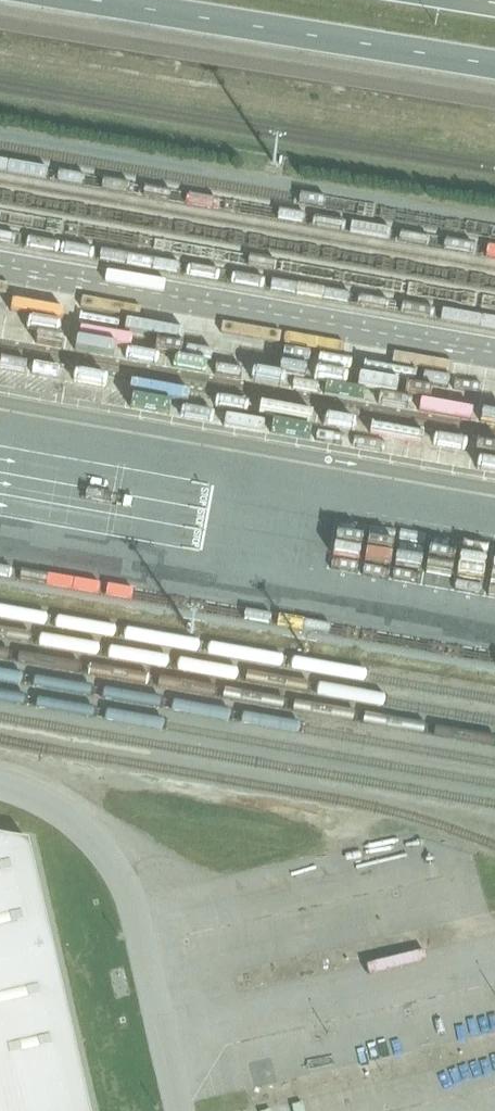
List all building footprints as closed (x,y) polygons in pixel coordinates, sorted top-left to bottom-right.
[(30,845),(0,840),(0,1110),(88,1110),(30,845)]
